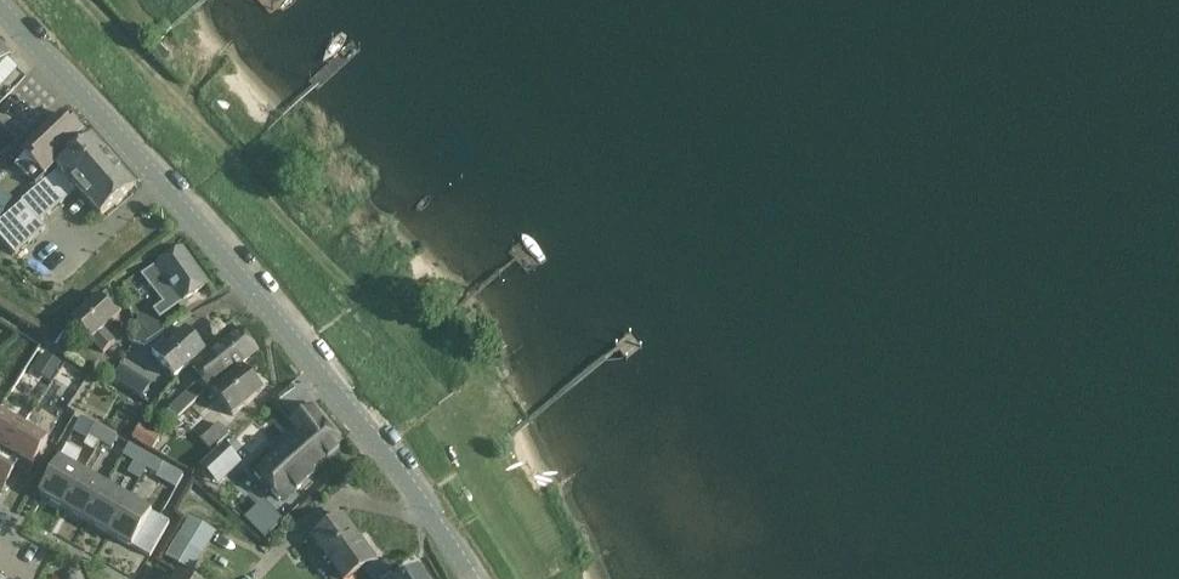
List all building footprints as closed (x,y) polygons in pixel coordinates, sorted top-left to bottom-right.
[(12,56),(0,44),(0,68),(12,56)] [(64,115),(24,154),(45,175),(65,149),(79,129),(64,115)] [(73,152),(60,163),(62,166),(20,202),(22,203),(0,223),(0,238),(15,255),(45,229),(39,222),(77,189),(101,216),(135,186),(91,136),(73,152)] [(178,304),(181,309),(189,304),(185,299),(209,282),(182,245),(143,274),(155,290),(164,304),(156,310),(157,312),(161,318),(170,310),(178,304)] [(99,296),(72,320),(91,341),(92,341),(103,353),(115,342),(103,330),(118,317),(99,296)] [(137,316),(133,341),(145,345),(164,332),(158,324),(144,317),(137,316)] [(207,352),(191,368),(209,389),(224,375),(258,349),(241,326),(207,352)] [(47,341),(65,353),(73,340),(55,328),(47,341)] [(175,378),(188,366),(206,350),(186,329),(168,346),(164,342),(152,353),(175,378)] [(33,372),(51,384),(63,365),(45,353),(33,372)] [(243,365),(213,392),(233,416),(264,389),(243,365)] [(136,375),(127,389),(142,398),(151,384),(136,375)] [(196,382),(168,409),(169,409),(178,418),(178,419),(205,392),(196,382)] [(109,383),(100,396),(108,401),(117,388),(109,383)] [(311,406),(292,421),(301,432),(254,476),(281,503),(324,459),(342,443),(325,424),(311,406)] [(30,473),(48,441),(0,413),(0,456),(30,473)] [(72,432),(87,440),(84,445),(96,452),(100,443),(107,432),(81,417),(72,432)] [(132,440),(152,451),(161,435),(141,424),(132,440)] [(201,440),(211,450),(228,434),(218,424),(201,440)] [(100,443),(112,449),(118,438),(107,432),(100,443)] [(67,447),(51,474),(39,495),(63,508),(83,474),(73,468),(81,455),(67,447)] [(134,462),(146,469),(140,478),(152,485),(164,464),(141,451),(134,462)] [(213,461),(191,482),(207,499),(229,477),(213,461)] [(1,493),(12,473),(11,469),(0,463),(0,493),(1,493)] [(63,508),(85,521),(105,487),(83,474),(63,508)] [(85,521),(94,526),(108,534),(128,500),(105,487),(85,521)] [(151,513),(141,508),(128,500),(108,534),(132,548),(132,547),(150,557),(169,523),(151,513)] [(263,500),(243,519),(264,540),(284,521),(263,500)] [(343,515),(312,538),(341,578),(348,578),(375,560),(343,515)] [(190,518),(166,558),(192,572),(215,532),(190,518)]
